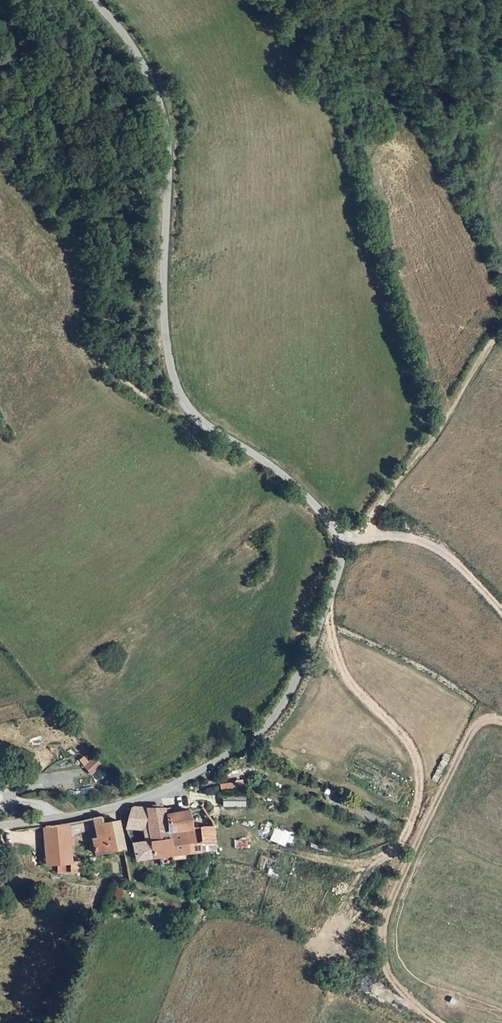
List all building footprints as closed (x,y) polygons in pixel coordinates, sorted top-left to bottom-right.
[(87,752),(78,760),(91,775),(100,767),(87,752)] [(225,797),(227,808),(247,805),(245,794),(225,797)] [(132,808),(128,831),(153,832),(155,810),(149,809),(132,808)] [(153,832),(155,839),(173,836),(167,810),(155,810),(153,832)] [(170,815),(173,836),(174,855),(198,852),(196,833),(191,812),(181,813),(170,815)] [(89,819),(67,823),(70,844),(92,841),(97,855),(124,850),(118,823),(105,825),(99,817),(89,819)] [(60,825),(47,828),(50,866),(64,866),(73,865),(70,844),(67,823),(60,825)] [(284,848),(290,833),(274,828),(269,842),(284,848)] [(220,850),(217,831),(196,833),(198,852),(206,851),(220,850)] [(136,842),(142,859),(174,855),(173,836),(155,839),(136,842)] [(75,877),(73,865),(64,866),(65,878),(75,877)]
